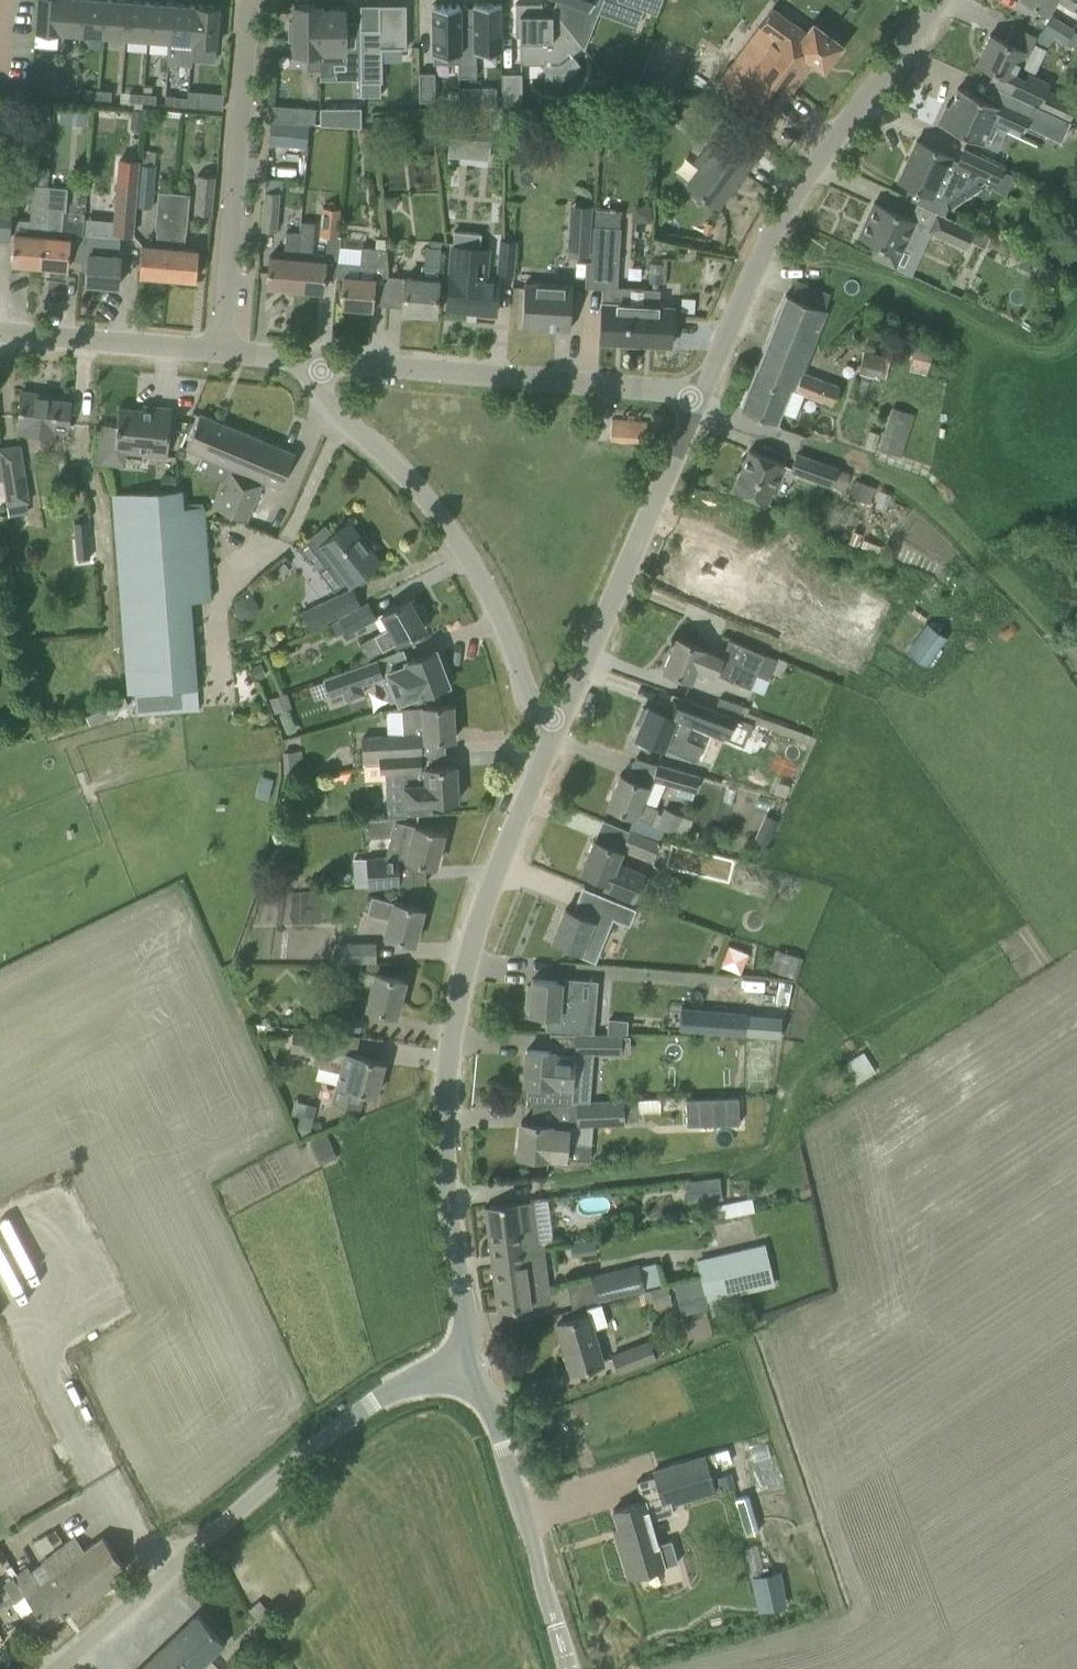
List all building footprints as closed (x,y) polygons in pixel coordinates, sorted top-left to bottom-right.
[(61,0),(37,0),(35,31),(58,33),(61,0)] [(83,0),(61,0),(58,33),(59,33),(59,32),(81,33),(83,0)] [(106,0),(83,0),(81,33),(103,35),(106,0)] [(128,0),(106,0),(103,35),(125,37),(128,0)] [(150,1),(133,0),(128,0),(125,37),(147,38),(150,1)] [(602,0),(555,0),(552,8),(584,48),(602,0)] [(656,13),(661,0),(620,0),(656,13)] [(1039,8),(1048,13),(1056,0),(1027,0),(1039,8)] [(1071,9),(1076,1),(1076,0),(1056,0),(1071,9)] [(169,40),(172,3),(150,1),(147,38),(169,40)] [(192,43),(195,5),(195,4),(194,4),(194,5),(172,3),(169,40),(192,42),(191,43),(192,43)] [(220,31),(221,15),(218,15),(219,6),(195,4),(195,5),(192,43),(216,45),(217,31),(220,31)] [(377,29),(359,29),(359,82),(381,82),(380,48),(405,48),(404,4),(377,5),(377,29)] [(459,4),(432,4),(433,63),(457,63),(458,77),(460,77),(459,25),(459,4)] [(474,25),(459,25),(460,77),(476,77),(476,52),(501,52),(500,4),(474,4),(474,25)] [(542,4),(515,5),(515,37),(520,37),(520,65),(544,64),(544,59),(558,59),(568,51),(572,55),(582,47),(554,12),(550,15),(542,15),(542,4)] [(319,55),(319,10),(320,10),(320,5),(293,5),(294,22),(289,22),(289,40),(294,40),(294,55),(306,55),(306,69),(320,69),(320,55),(319,55)] [(718,80),(751,105),(769,118),(812,61),(823,69),(841,45),(810,22),(804,30),(772,7),(718,80)] [(344,62),(344,55),(345,55),(344,10),(320,10),(319,10),(319,55),(320,55),(320,69),(320,75),(332,75),(332,62),(344,62)] [(1074,28),(1051,14),(1041,31),(1064,44),(1065,42),(1076,50),(1076,49),(1076,33),(1073,30),(1074,28)] [(990,34),(976,64),(993,72),(987,83),(1013,95),(1035,105),(1035,104),(1039,106),(1069,121),(1076,104),(1047,89),(1024,78),(1015,73),(1025,51),(1004,40),(990,34)] [(434,72),(418,72),(419,100),(435,100),(434,72)] [(66,96),(67,83),(54,82),(53,86),(53,95),(66,96)] [(53,95),(53,86),(40,85),(39,94),(53,95)] [(495,87),(461,87),(462,105),(496,105),(495,87)] [(946,104),(938,123),(982,143),(994,118),(1022,131),(1026,123),(1062,140),(1071,121),(1069,121),(1039,106),(1035,104),(1035,105),(1013,95),(1007,107),(982,95),(981,98),(958,87),(949,106),(946,104)] [(97,99),(98,90),(85,89),(84,98),(97,99)] [(110,100),(111,91),(98,90),(97,99),(110,100)] [(196,107),(198,91),(188,90),(187,106),(196,107)] [(142,102),(143,93),(129,92),(129,101),(142,102)] [(155,104),(156,95),(143,93),(142,102),(155,104)] [(174,96),(174,105),(187,106),(187,97),(174,96)] [(672,97),(654,98),(655,113),(673,113),(672,97)] [(26,102),(24,120),(48,122),(49,104),(26,102)] [(59,103),(58,123),(84,125),(85,105),(59,103)] [(314,124),(316,108),(297,107),(296,122),(308,124),(309,123),(314,124)] [(361,108),(321,108),(321,126),(361,128),(361,108)] [(447,116),(439,117),(441,129),(450,127),(447,116)] [(374,119),(375,130),(390,128),(389,117),(374,119)] [(289,122),(287,145),(306,147),(308,124),(296,122),(289,122)] [(718,208),(756,157),(747,150),(742,146),(719,129),(702,151),(711,158),(691,185),(690,186),(701,194),(718,208)] [(358,131),(360,153),(373,151),(371,130),(358,131)] [(451,137),(449,155),(470,157),(471,139),(451,137)] [(935,211),(944,215),(947,207),(945,201),(968,185),(968,178),(947,168),(952,157),(916,140),(898,180),(910,186),(904,197),(935,211)] [(954,165),(996,184),(1004,167),(962,147),(954,165)] [(136,182),(137,163),(126,162),(124,183),(116,182),(111,234),(133,235),(135,207),(134,207),(136,182)] [(155,165),(137,163),(136,182),(134,207),(135,207),(151,208),(155,165)] [(11,263),(39,265),(46,185),(47,168),(34,166),(29,220),(20,219),(15,223),(11,263)] [(9,239),(15,176),(0,175),(0,239),(9,239)] [(211,213),(215,176),(196,175),(193,213),(211,213)] [(66,187),(46,185),(39,265),(67,268),(68,259),(69,246),(70,238),(70,234),(60,233),(62,210),(66,210),(68,187),(66,187)] [(139,274),(166,277),(174,192),(158,190),(154,229),(156,229),(155,244),(142,243),(139,274)] [(276,231),(280,192),(264,190),(261,230),(276,231)] [(174,192),(166,277),(195,279),(198,248),(183,247),(185,232),(186,232),(189,193),(174,192)] [(395,195),(384,196),(385,207),(396,206),(395,195)] [(871,255),(891,264),(895,266),(916,221),(874,202),(858,235),(876,244),(871,255)] [(319,234),(337,237),(340,208),(322,205),(319,234)] [(944,215),(935,211),(927,230),(965,247),(969,238),(985,245),(989,236),(944,215)] [(299,233),(295,288),(322,291),(326,254),(312,253),(314,222),(300,221),(298,233),(299,233)] [(569,221),(567,255),(588,257),(590,222),(569,221)] [(617,263),(619,228),(593,226),(591,262),(617,263)] [(480,246),(481,233),(453,231),(447,309),(495,313),(498,276),(487,275),(489,248),(480,246)] [(266,285),(295,288),(299,233),(298,233),(285,232),(283,255),(269,254),(266,285)] [(118,252),(119,239),(83,235),(82,239),(82,247),(81,260),(80,269),(87,270),(85,283),(118,286),(120,252),(118,252)] [(516,239),(504,237),(504,240),(499,239),(496,273),(513,274),(517,248),(516,248),(516,239)] [(69,246),(68,259),(81,260),(82,247),(82,239),(70,238),(69,246)] [(402,311),(435,314),(441,241),(428,240),(427,247),(425,263),(421,265),(420,276),(405,275),(402,311)] [(340,305),(372,308),(375,275),(387,275),(385,248),(361,246),(361,247),(340,246),(337,276),(343,277),(340,305)] [(741,408),(761,416),(777,423),(782,411),(795,416),(803,394),(831,405),(839,386),(803,372),(827,310),(824,309),(830,293),(796,281),(790,296),(785,294),(741,408)] [(524,282),(521,327),(569,330),(572,285),(524,282)] [(642,344),(645,289),(618,288),(617,303),(602,302),(599,342),(642,344)] [(670,346),(672,307),(658,306),(658,290),(645,289),(642,344),(670,346)] [(909,364),(927,369),(933,347),(915,342),(909,364)] [(863,350),(857,373),(879,379),(885,356),(863,350)] [(16,432),(53,437),(54,431),(66,432),(70,402),(50,399),(51,395),(21,391),(16,426),(17,426),(16,432)] [(117,425),(101,424),(97,464),(125,466),(126,453),(166,457),(171,408),(143,405),(142,409),(118,407),(117,425)] [(877,449),(901,456),(914,414),(891,407),(877,449)] [(199,414),(185,449),(216,462),(211,473),(222,477),(211,505),(247,520),(262,483),(261,482),(261,480),(280,488),(294,453),(199,414)] [(610,437),(645,440),(647,422),(611,419),(610,437)] [(733,489),(768,503),(784,464),(749,450),(733,489)] [(789,471),(831,487),(838,467),(796,452),(789,471)] [(0,469),(2,480),(6,506),(30,502),(24,465),(0,469)] [(160,487),(175,488),(176,475),(161,474),(160,487)] [(849,496),(869,503),(875,487),(855,480),(849,496)] [(111,494),(126,693),(197,688),(191,602),(208,600),(211,597),(204,509),(184,510),(183,488),(111,494)] [(83,508),(69,510),(77,547),(91,544),(83,508)] [(325,523),(296,546),(307,560),(306,560),(309,564),(311,562),(317,570),(328,562),(348,587),(362,575),(379,562),(348,521),(333,533),(325,523)] [(690,591),(719,603),(724,591),(742,599),(758,562),(721,545),(714,563),(704,559),(690,591)] [(757,567),(754,582),(781,588),(784,573),(757,567)] [(354,588),(302,612),(309,628),(361,604),(354,588)] [(879,644),(872,640),(889,601),(863,590),(841,639),(875,654),(879,644)] [(387,628),(359,643),(367,658),(396,642),(396,643),(424,627),(416,613),(419,611),(413,599),(410,601),(408,598),(380,614),(387,628)] [(345,631),(347,634),(377,618),(368,602),(338,618),(339,619),(345,631)] [(339,619),(328,625),(334,637),(345,631),(339,619)] [(909,651),(928,665),(947,641),(927,626),(909,651)] [(676,637),(663,669),(691,681),(697,668),(715,675),(716,674),(750,688),(755,674),(764,654),(728,639),(721,656),(696,646),(676,637)] [(447,683),(442,669),(446,667),(440,652),(436,654),(435,650),(406,661),(407,664),(388,671),(392,682),(385,685),(391,700),(398,697),(399,700),(418,693),(418,694),(447,683)] [(324,678),(331,695),(381,676),(375,659),(324,678)] [(269,698),(273,712),(291,707),(286,692),(269,698)] [(641,722),(635,736),(663,748),(663,747),(697,761),(703,745),(686,738),(692,724),(697,726),(742,745),(752,722),(704,705),(673,694),(672,693),(671,695),(665,711),(664,712),(648,705),(646,708),(642,707),(637,721),(641,722)] [(716,709),(737,717),(742,705),(720,697),(716,709)] [(361,737),(363,769),(381,766),(380,758),(380,756),(421,752),(420,741),(454,739),(452,705),(401,708),(402,734),(361,737)] [(281,751),(283,782),(296,781),(295,750),(281,751)] [(381,766),(363,769),(363,775),(379,774),(379,776),(402,774),(403,783),(401,783),(403,803),(404,803),(404,815),(432,813),(431,801),(457,800),(456,782),(460,779),(460,771),(455,768),(455,765),(422,767),(421,752),(380,756),(380,758),(381,766)] [(651,780),(695,792),(699,776),(656,763),(651,780)] [(620,774),(607,805),(627,814),(632,815),(627,828),(630,829),(629,830),(659,842),(659,841),(658,841),(663,828),(684,837),(692,819),(663,807),(656,825),(651,823),(658,808),(642,801),(649,786),(640,783),(620,774)] [(753,839),(766,845),(777,820),(764,814),(753,839)] [(434,866),(442,833),(394,820),(385,855),(365,856),(366,858),(352,858),(353,888),(399,885),(397,857),(434,866)] [(629,830),(623,847),(652,859),(658,843),(659,842),(629,830)] [(640,874),(632,871),(616,864),(621,850),(593,839),(580,871),(607,881),(604,888),(630,899),(640,874)] [(565,908),(552,939),(581,951),(579,954),(595,961),(609,926),(613,917),(630,924),(636,908),(602,894),(591,919),(565,908)] [(382,935),(414,943),(423,909),(371,896),(367,913),(386,918),(382,935)] [(336,942),(337,962),(376,962),(375,941),(336,942)] [(777,971),(792,976),(799,957),(784,951),(777,971)] [(355,985),(369,989),(364,1006),(396,1014),(404,980),(359,969),(355,985)] [(526,985),(525,996),(530,996),(529,1012),(548,1014),(546,1029),(575,1032),(594,1032),(596,1002),(579,1000),(580,978),(558,977),(558,981),(531,979),(531,985),(526,985)] [(681,1009),(679,1031),(743,1035),(744,1014),(681,1009)] [(335,1025),(359,1031),(363,1016),(339,1010),(335,1025)] [(348,1074),(345,1086),(336,1084),(332,1100),(358,1106),(362,1092),(375,1095),(383,1062),(328,1048),(330,1031),(294,1026),(291,1050),(315,1052),(312,1065),(348,1074)] [(575,1032),(575,1053),(621,1053),(621,1032),(594,1032),(575,1032)] [(526,1045),(523,1083),(527,1083),(525,1105),(532,1105),(569,1103),(571,1086),(573,1051),(556,1050),(556,1047),(526,1045)] [(846,1060),(855,1079),(875,1069),(866,1050),(846,1060)] [(738,1097),(685,1099),(686,1125),(739,1123),(738,1097)] [(623,1120),(636,1119),(635,1099),(577,1102),(579,1124),(623,1122),(623,1120)] [(547,1157),(590,1160),(591,1144),(566,1142),(567,1128),(550,1127),(550,1124),(520,1122),(518,1155),(547,1157)] [(321,1161),(337,1153),(325,1131),(310,1140),(321,1161)] [(712,1178),(702,1180),(704,1200),(721,1198),(719,1179),(719,1178),(712,1178)] [(736,1200),(722,1203),(724,1217),(739,1214),(736,1200)] [(530,1288),(528,1274),(543,1271),(533,1202),(485,1208),(497,1311),(533,1307),(533,1304),(544,1302),(542,1286),(530,1288)] [(700,1277),(708,1308),(709,1308),(711,1316),(725,1313),(724,1308),(742,1304),(739,1292),(773,1284),(764,1245),(696,1261),(699,1275),(700,1277)] [(589,1275),(596,1301),(644,1290),(638,1263),(589,1275)] [(681,1314),(708,1308),(700,1277),(699,1275),(673,1281),(681,1314)] [(650,1289),(653,1301),(670,1297),(667,1285),(650,1289)] [(556,1324),(570,1372),(604,1362),(594,1329),(607,1325),(601,1302),(586,1307),(588,1314),(556,1324)] [(610,1353),(618,1372),(656,1357),(648,1338),(610,1353)] [(551,1415),(539,1419),(543,1431),(555,1427),(551,1415)] [(556,1431),(544,1435),(548,1447),(560,1443),(556,1431)] [(715,1493),(709,1471),(714,1470),(709,1454),(704,1455),(704,1453),(653,1469),(661,1495),(664,1508),(667,1507),(715,1493)] [(716,1476),(720,1490),(734,1486),(729,1472),(716,1476)] [(646,1499),(613,1509),(621,1535),(615,1537),(627,1576),(677,1562),(671,1539),(658,1543),(651,1518),(669,1513),(667,1507),(664,1508),(661,1495),(646,1499)] [(735,1504),(744,1535),(758,1531),(749,1500),(735,1504)] [(11,1577),(3,1583),(16,1601),(25,1595),(48,1626),(125,1567),(101,1535),(83,1548),(73,1535),(40,1560),(41,1562),(29,1570),(26,1566),(11,1577)] [(258,1601),(248,1609),(257,1618),(266,1610),(267,1609),(259,1600),(258,1601)] [(200,1668),(224,1643),(196,1614),(139,1668),(201,1668),(200,1668)]
